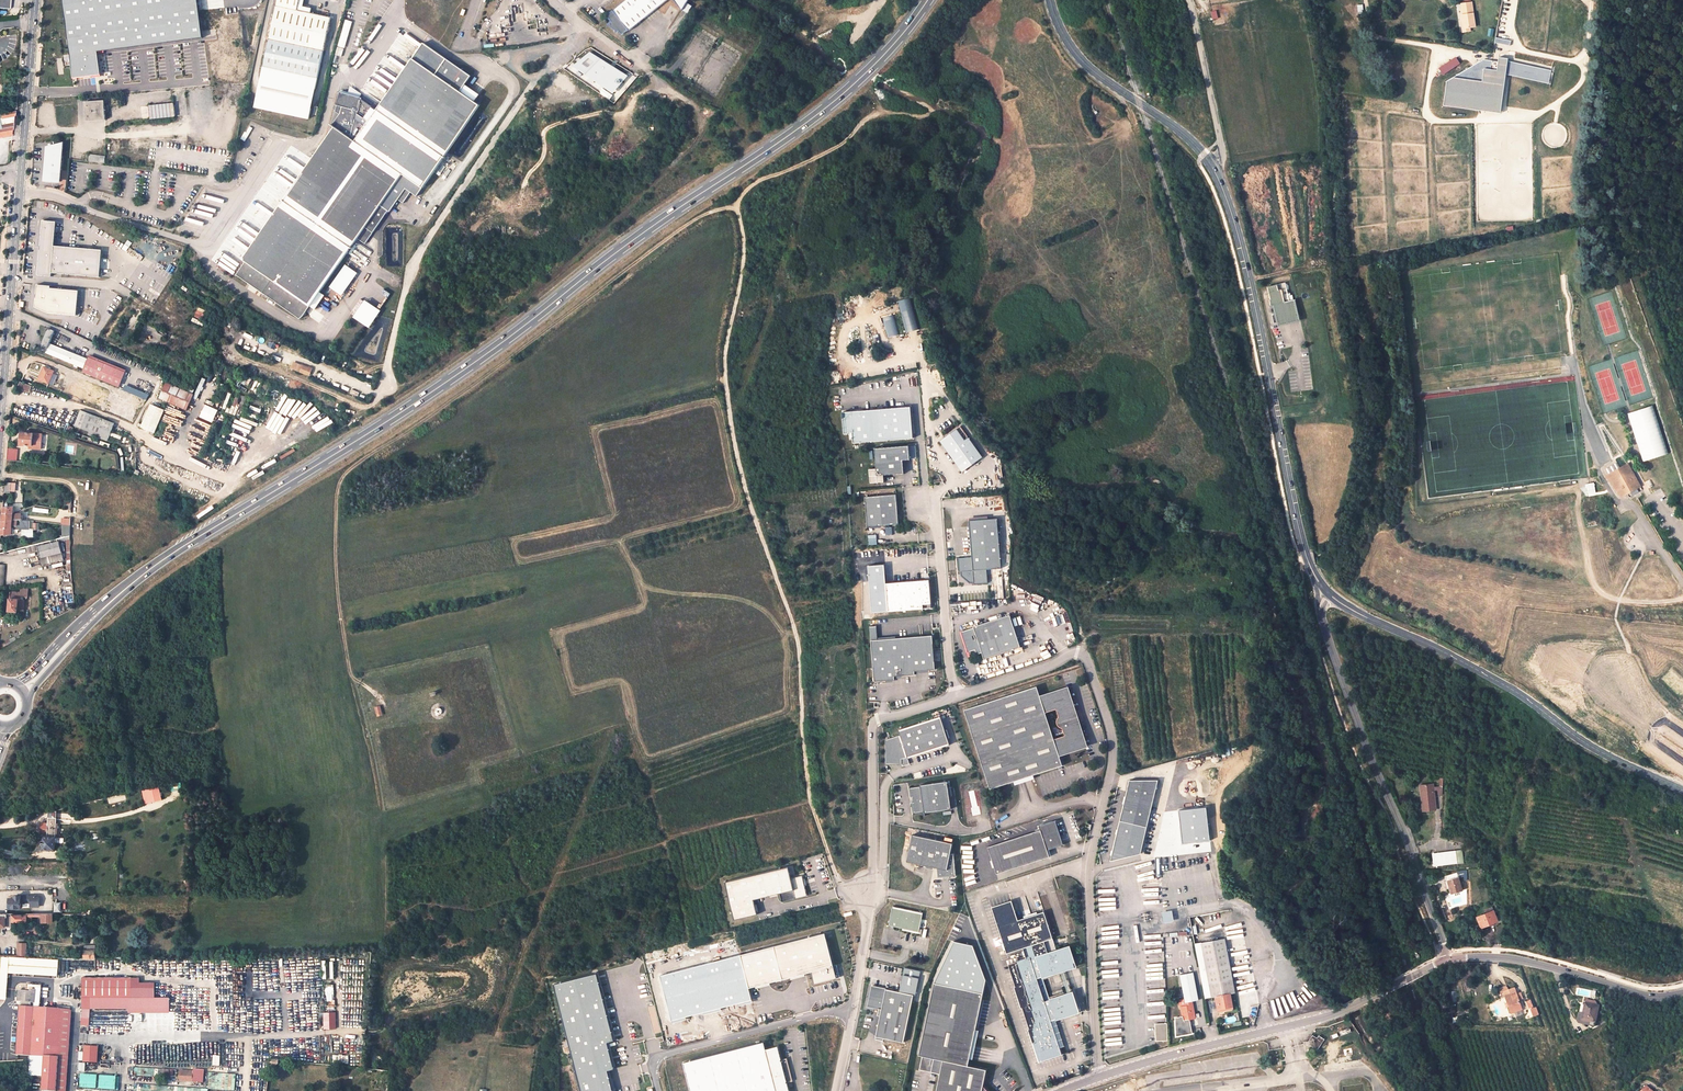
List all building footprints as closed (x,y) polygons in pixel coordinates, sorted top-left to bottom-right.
[(9,12),(10,0),(0,0),(0,11),(9,12)] [(136,28),(239,20),(243,20),(242,17),(238,18),(237,0),(134,0),(136,28)] [(254,107),(309,118),(330,18),(297,10),(299,0),(277,0),(254,107)] [(607,15),(622,34),(627,29),(629,31),(669,0),(626,0),(607,15)] [(688,0),(674,0),(682,9),(688,0)] [(1462,15),(1472,13),(1471,2),(1460,4),(1462,15)] [(1474,27),(1472,13),(1462,15),(1459,15),(1462,32),(1470,31),(1469,28),(1474,27)] [(140,85),(243,78),(239,20),(136,28),(140,85)] [(1511,41),(1495,38),(1494,44),(1510,47),(1511,43),(1511,41)] [(402,204),(410,193),(416,197),(479,106),(460,92),(464,85),(471,76),(423,43),(379,106),(374,103),(372,107),(371,106),(361,100),(361,99),(339,92),(335,106),(337,106),(335,112),(339,114),(332,126),(335,127),(243,261),(246,263),(237,277),(299,319),(302,317),(309,307),(319,293),(356,239),(364,245),(387,211),(389,213),(397,200),(402,204)] [(338,47),(336,55),(342,56),(344,49),(338,47)] [(590,53),(573,66),(578,72),(589,78),(590,79),(612,91),(614,94),(618,92),(620,87),(630,80),(633,75),(632,75),(590,53)] [(1499,114),(1505,76),(1548,87),(1552,74),(1508,62),(1508,58),(1493,55),(1447,78),(1443,105),(1499,114)] [(559,72),(553,85),(572,94),(578,82),(559,72)] [(106,120),(104,101),(84,102),(86,121),(106,120)] [(151,119),(175,118),(175,104),(150,105),(151,119)] [(13,122),(14,111),(0,114),(0,125),(13,122)] [(61,144),(47,147),(45,181),(59,182),(61,144)] [(89,153),(88,161),(105,164),(106,156),(89,153)] [(56,222),(42,221),(39,257),(37,275),(51,277),(51,273),(99,277),(101,250),(54,246),(56,222)] [(345,265),(329,288),(340,296),(356,273),(345,265)] [(227,266),(225,269),(234,276),(236,273),(227,266)] [(1285,283),(1269,286),(1271,291),(1268,292),(1269,299),(1268,299),(1270,307),(1273,307),(1274,314),(1276,323),(1299,318),(1295,300),(1293,300),(1290,301),(1288,296),(1285,283)] [(78,315),(80,291),(52,288),(52,286),(37,285),(34,311),(78,315)] [(383,309),(391,293),(384,290),(377,306),(383,309)] [(323,296),(319,293),(309,307),(314,310),(323,296)] [(911,298),(898,301),(907,334),(920,330),(911,298)] [(355,317),(370,328),(383,311),(367,300),(355,317)] [(894,315),(883,318),(888,339),(900,336),(894,315)] [(84,368),(88,359),(50,343),(55,330),(48,328),(39,349),(84,368)] [(123,383),(128,371),(89,356),(88,359),(84,368),(123,383)] [(219,365),(203,358),(199,367),(189,385),(209,393),(219,365)] [(294,363),(291,369),(300,373),(303,366),(294,363)] [(303,366),(300,373),(309,377),(312,369),(303,365),(303,366)] [(55,371),(45,366),(39,379),(54,385),(58,375),(54,373),(55,371)] [(30,391),(32,386),(21,382),(19,387),(30,391)] [(188,409),(194,395),(167,383),(160,398),(188,409)] [(148,399),(150,393),(125,386),(123,392),(148,399)] [(81,392),(75,389),(71,398),(78,400),(81,392)] [(165,410),(152,404),(142,427),(155,432),(165,410)] [(206,404),(201,417),(214,423),(219,410),(206,404)] [(1653,405),(1627,414),(1643,462),(1668,453),(1653,405)] [(911,407),(842,412),(844,434),(852,433),(853,443),(913,438),(911,407)] [(81,410),(75,425),(90,431),(95,433),(98,434),(104,419),(81,410)] [(104,419),(98,434),(97,436),(108,440),(114,423),(104,419)] [(956,429),(940,441),(962,472),(983,458),(968,438),(965,441),(956,429)] [(21,445),(33,446),(33,441),(41,442),(42,434),(34,433),(22,432),(21,445)] [(909,446),(874,448),(876,469),(869,469),(870,483),(884,482),(883,475),(904,473),(903,460),(910,460),(909,446)] [(8,460),(17,460),(18,449),(9,448),(8,453),(8,460)] [(1613,465),(1605,470),(1608,475),(1605,477),(1619,494),(1625,490),(1627,494),(1640,486),(1627,464),(1620,468),(1616,470),(1613,465)] [(896,495),(865,497),(867,527),(870,526),(879,526),(898,524),(896,495)] [(19,519),(19,515),(14,515),(14,513),(3,513),(3,518),(3,521),(14,520),(19,519)] [(988,519),(969,520),(971,557),(958,558),(959,571),(960,571),(960,576),(968,583),(973,583),(973,584),(986,583),(986,570),(1001,569),(997,518),(988,519)] [(19,519),(14,520),(3,521),(2,530),(1,535),(12,534),(13,530),(31,529),(31,520),(22,519),(19,519)] [(65,551),(63,543),(60,544),(59,541),(38,547),(41,558),(62,553),(62,552),(65,551)] [(929,580),(886,583),(888,611),(925,608),(924,604),(931,604),(929,580)] [(19,600),(22,600),(22,596),(22,593),(11,592),(9,611),(18,612),(19,600)] [(1010,616),(961,632),(969,656),(982,652),(984,660),(1021,648),(1010,616)] [(15,634),(16,637),(17,640),(40,627),(38,622),(15,634)] [(932,636),(870,641),(873,682),(894,680),(894,676),(914,675),(914,671),(935,669),(932,636)] [(0,645),(1,648),(17,640),(16,637),(0,645)] [(1071,714),(1074,713),(1066,690),(1041,698),(1037,686),(965,709),(990,789),(1062,765),(1059,754),(1084,745),(1077,722),(1074,723),(1074,722),(1074,721),(1074,720),(1074,719),(1074,718),(1073,718),(1073,717),(1073,716),(1072,716),(1072,715),(1071,715),(1071,714)] [(381,706),(375,707),(378,717),(384,715),(381,706)] [(939,715),(898,729),(900,734),(885,739),(886,763),(902,763),(902,758),(903,758),(906,756),(907,756),(908,757),(949,743),(947,736),(943,726),(939,715)] [(1158,778),(1130,779),(1110,860),(1139,851),(1158,778)] [(920,786),(909,787),(911,798),(913,798),(914,802),(911,802),(913,813),(924,811),(924,812),(951,808),(949,796),(948,786),(947,780),(920,784),(920,786)] [(1433,784),(1420,785),(1421,793),(1423,793),(1425,810),(1435,810),(1433,792),(1434,791),(1433,784)] [(142,791),(146,804),(163,800),(160,787),(142,791)] [(49,817),(48,822),(48,837),(56,837),(57,818),(49,817)] [(1055,820),(1039,825),(1040,830),(988,847),(996,874),(1049,857),(1047,850),(1063,845),(1055,820)] [(952,843),(912,834),(906,861),(926,865),(933,866),(937,867),(938,878),(956,876),(954,854),(950,854),(952,843)] [(43,836),(43,849),(56,849),(56,837),(48,837),(43,836)] [(1434,866),(1458,863),(1456,851),(1433,855),(1434,866)] [(788,868),(725,883),(733,919),(757,913),(754,898),(779,892),(781,901),(807,895),(802,874),(791,877),(788,868)] [(1458,877),(1452,879),(1449,880),(1451,888),(1450,888),(1451,889),(1451,890),(1451,892),(1451,893),(1452,893),(1462,890),(1459,877),(1458,877)] [(33,895),(33,896),(34,907),(41,907),(41,895),(33,895)] [(33,899),(33,896),(16,896),(16,898),(10,898),(10,908),(22,908),(21,902),(32,902),(32,901),(32,899),(33,899)] [(1044,1062),(1063,1055),(1053,1023),(1076,1016),(1069,995),(1052,1001),(1047,987),(1042,989),(1039,980),(1044,978),(1044,980),(1062,974),(1065,973),(1072,971),(1066,950),(1057,953),(1044,911),(1018,920),(1012,900),(991,907),(1007,954),(1024,948),(1027,959),(1011,964),(1044,1062)] [(922,913),(893,906),(889,925),(912,930),(917,932),(919,932),(922,913)] [(1493,910),(1477,917),(1481,927),(1498,921),(1493,910)] [(6,916),(6,926),(12,926),(12,913),(0,913),(0,916),(6,916)] [(53,922),(53,913),(42,913),(42,916),(43,921),(53,922)] [(100,928),(94,928),(94,934),(91,934),(92,942),(101,942),(100,928)] [(749,988),(811,972),(814,984),(840,977),(837,965),(834,966),(825,932),(740,954),(749,988)] [(1220,1012),(1233,1010),(1230,993),(1235,993),(1224,939),(1202,943),(1212,997),(1215,996),(1218,996),(1220,1012)] [(27,944),(18,944),(18,956),(27,956),(27,944)] [(84,950),(85,957),(96,958),(95,945),(84,946),(84,950)] [(1069,949),(1066,950),(1072,971),(1076,969),(1069,949)] [(10,956),(0,956),(0,998),(6,998),(10,956)] [(18,956),(11,956),(10,973),(47,975),(48,957),(27,956),(18,956)] [(1065,973),(1062,974),(1069,995),(1076,1016),(1079,1014),(1065,973)] [(1198,1000),(1193,973),(1180,975),(1184,999),(1185,1003),(1192,1001),(1198,1000)] [(554,985),(581,1090),(613,1090),(608,1071),(615,1070),(608,1043),(615,1041),(598,974),(554,985)] [(83,977),(83,997),(134,998),(134,978),(83,977)] [(1044,978),(1039,980),(1042,989),(1047,987),(1044,980),(1044,978)] [(919,1055),(922,1055),(919,1070),(939,1074),(936,1090),(988,1090),(983,1086),(987,1070),(968,1066),(983,993),(933,983),(919,1055)] [(914,995),(872,986),(867,1008),(882,1011),(876,1036),(904,1042),(914,995)] [(1511,1014),(1522,1011),(1522,1010),(1518,1001),(1516,995),(1514,990),(1508,992),(1506,988),(1498,990),(1500,995),(1504,993),(1511,1014)] [(31,992),(18,991),(18,994),(21,995),(20,1001),(22,1001),(22,1003),(30,1004),(31,1002),(35,1003),(36,990),(31,990),(31,992)] [(131,1010),(130,1013),(172,1014),(172,999),(134,998),(83,997),(83,1009),(131,1010)] [(1585,1004),(1582,1020),(1595,1022),(1598,1006),(1585,1004)] [(1193,1005),(1181,1007),(1183,1016),(1183,1020),(1190,1019),(1195,1018),(1193,1005)] [(33,1055),(36,1007),(21,1007),(18,1054),(33,1055)] [(46,1056),(44,1090),(58,1090),(64,1009),(64,1008),(60,1008),(60,1009),(36,1007),(33,1055),(46,1056)] [(67,1090),(72,1009),(71,1009),(64,1009),(58,1090),(67,1090)] [(337,1011),(324,1011),(324,1028),(337,1028),(337,1011)] [(1183,1020),(1183,1016),(1175,1018),(1176,1036),(1192,1033),(1190,1019),(1183,1020)] [(1156,1041),(1168,1041),(1168,1024),(1157,1024),(1157,1030),(1156,1030),(1156,1041)] [(1307,1043),(1309,1045),(1317,1050),(1324,1039),(1319,1035),(1317,1038),(1313,1035),(1312,1036),(1309,1041),(1307,1043)] [(683,1062),(690,1090),(789,1090),(786,1083),(785,1081),(792,1080),(787,1059),(780,1061),(780,1059),(777,1046),(765,1049),(764,1042),(683,1062)] [(101,1047),(85,1046),(85,1061),(100,1062),(101,1047)] [(193,1071),(179,1070),(178,1081),(192,1082),(193,1071)] [(193,1070),(193,1071),(192,1082),(203,1083),(204,1071),(193,1070)] [(209,1088),(222,1088),(222,1072),(209,1072),(209,1088)] [(81,1088),(98,1088),(98,1074),(81,1074),(81,1088)] [(116,1090),(118,1076),(101,1074),(100,1088),(116,1090)]
